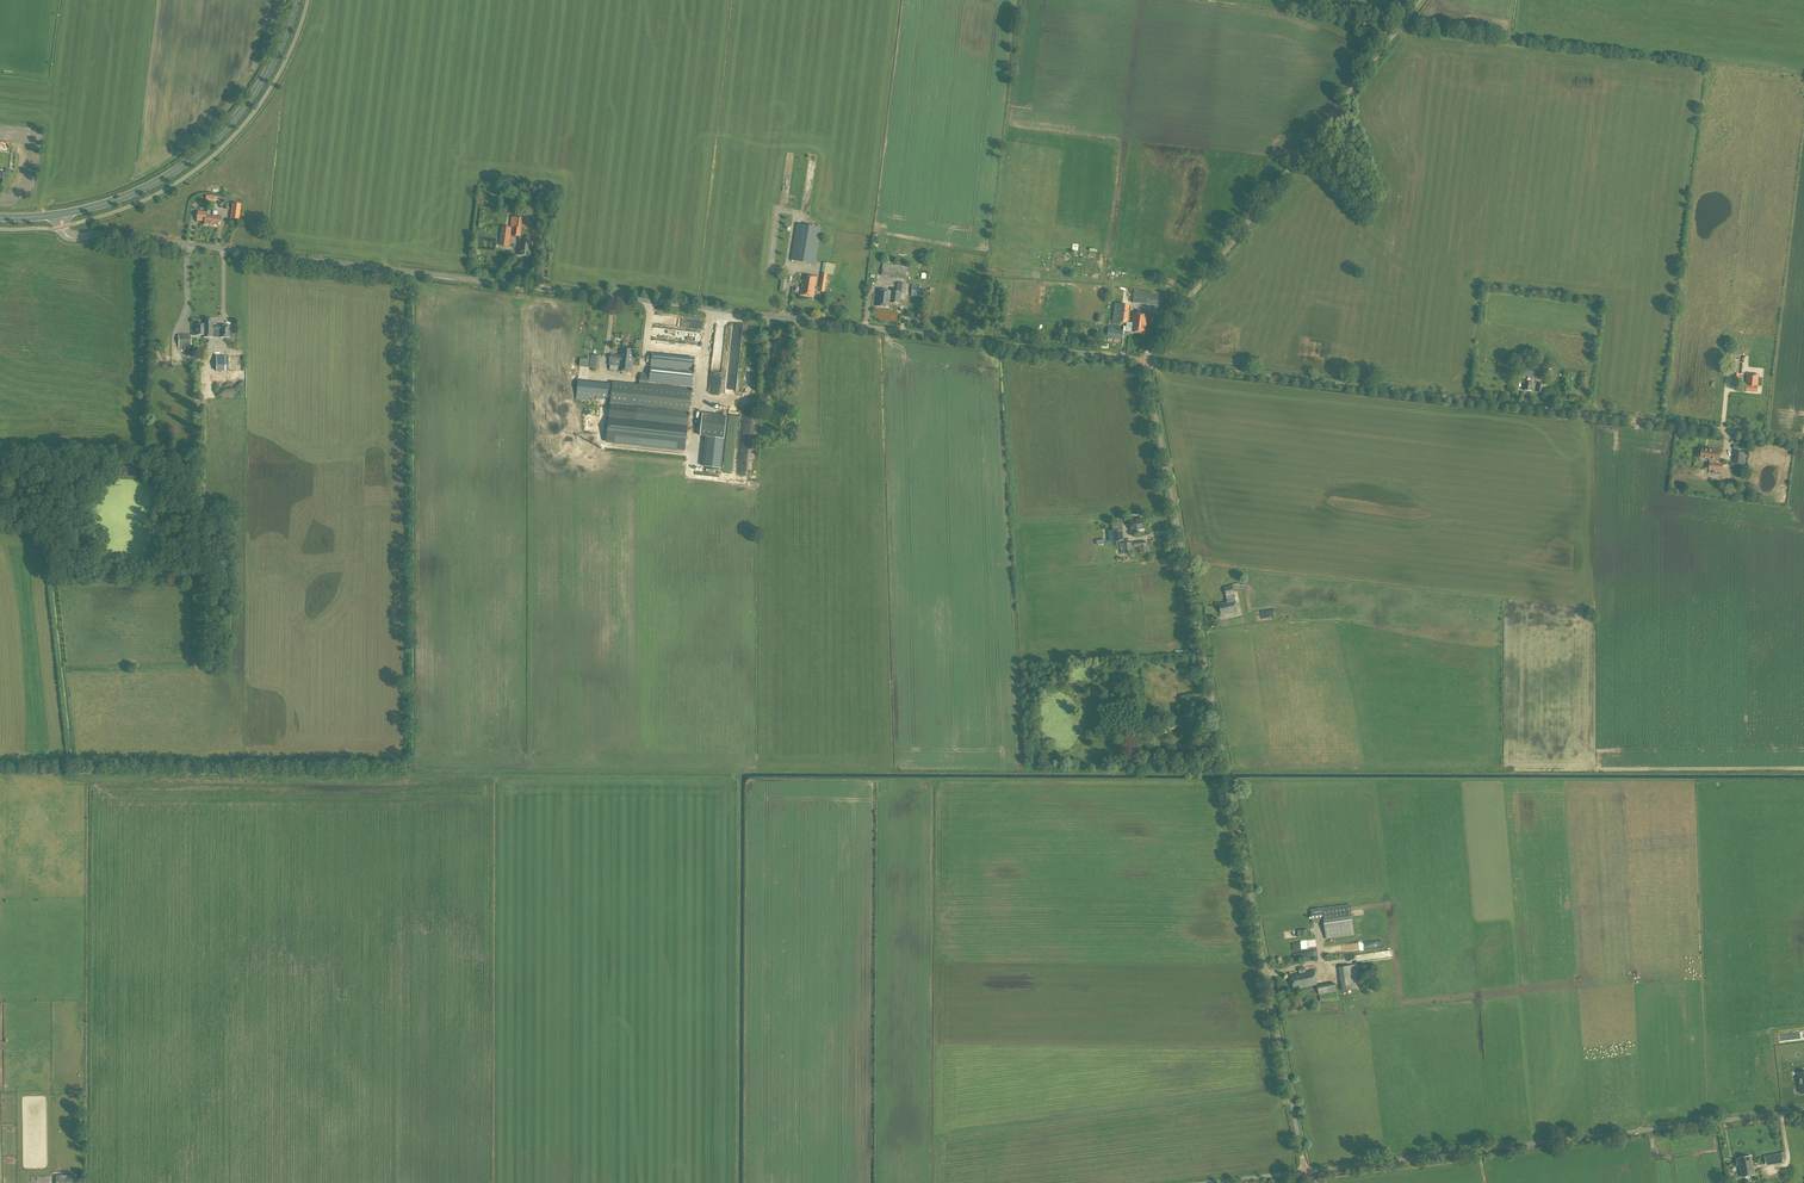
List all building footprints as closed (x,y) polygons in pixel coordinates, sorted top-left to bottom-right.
[(811,160),(818,162),(820,155),(813,153),(811,160)] [(0,173),(0,177),(3,178),(3,177),(9,178),(10,170),(6,170),(6,172),(3,172),(3,173),(0,173)] [(239,220),(241,204),(232,203),(230,219),(239,220)] [(220,221),(221,217),(206,215),(206,213),(198,212),(197,220),(204,221),(204,224),(218,225),(218,221),(220,221)] [(520,237),(523,219),(512,217),(510,227),(513,227),(512,235),(520,237)] [(821,227),(796,223),(790,260),(815,264),(821,227)] [(512,228),(501,227),(500,236),(504,237),(503,245),(510,246),(512,228)] [(531,256),(533,242),(519,241),(518,255),(531,256)] [(833,275),(835,264),(823,263),(819,288),(815,287),(817,277),(803,275),(801,294),(814,296),(815,290),(819,290),(819,291),(828,292),(828,289),(825,289),(827,274),(833,275)] [(906,279),(907,267),(882,264),(881,276),(906,279)] [(897,293),(891,292),(890,303),(900,304),(901,294),(905,294),(906,285),(898,284),(897,293)] [(890,303),(891,292),(877,290),(876,306),(889,308),(890,303)] [(1161,307),(1163,295),(1134,291),(1132,303),(1161,307)] [(1127,324),(1129,305),(1114,303),(1112,324),(1123,325),(1123,323),(1127,324)] [(1130,323),(1129,329),(1131,329),(1130,333),(1144,335),(1147,316),(1133,313),(1131,323),(1130,323)] [(212,326),(212,319),(203,319),(203,325),(196,325),(196,336),(202,335),(202,337),(217,337),(216,330),(220,330),(220,337),(230,337),(229,326),(212,326)] [(1122,339),(1123,331),(1108,329),(1107,337),(1122,339)] [(179,349),(184,349),(184,345),(191,345),(191,335),(178,335),(179,349)] [(780,347),(787,348),(788,345),(789,336),(780,335),(779,344),(780,344),(780,347)] [(1121,345),(1122,339),(1102,337),(1101,339),(1103,340),(1103,342),(1121,345)] [(788,348),(787,348),(780,347),(778,347),(776,360),(786,361),(788,348)] [(619,356),(618,366),(618,371),(632,373),(633,359),(632,359),(633,350),(622,349),(621,356),(619,356)] [(236,355),(216,355),(216,370),(236,370),(236,355)] [(598,369),(600,356),(591,355),(589,368),(598,369)] [(588,368),(589,359),(580,358),(579,367),(588,368)] [(689,413),(694,365),(651,360),(650,374),(641,373),(639,386),(639,387),(633,386),(631,400),(638,400),(635,421),(687,427),(689,413)] [(1547,380),(1549,368),(1519,364),(1518,376),(1547,380)] [(1757,387),(1758,375),(1747,374),(1747,387),(1746,386),(1746,392),(1757,393),(1758,387),(1757,387)] [(1531,383),(1531,381),(1526,380),(1525,383),(1525,382),(1523,390),(1533,392),(1534,384),(1531,383)] [(628,407),(630,386),(611,384),(611,385),(578,382),(576,396),(609,399),(609,405),(628,407)] [(1545,393),(1546,385),(1539,384),(1538,392),(1545,393)] [(770,404),(770,399),(771,399),(771,390),(759,390),(759,400),(764,400),(764,404),(770,404)] [(703,411),(700,433),(724,436),(726,414),(703,411)] [(705,438),(702,468),(721,470),(724,440),(705,438)] [(1719,462),(1720,450),(1708,448),(1708,450),(1701,449),(1700,458),(1708,459),(1708,461),(1709,461),(1709,470),(1722,471),(1723,465),(1713,464),(1714,461),(1719,462)] [(1744,465),(1746,453),(1736,451),(1734,463),(1744,465)] [(1143,531),(1143,530),(1144,530),(1142,519),(1129,520),(1131,530),(1135,530),(1135,532),(1143,531)] [(1114,543),(1124,541),(1123,530),(1113,532),(1114,543)] [(1145,541),(1133,542),(1134,548),(1141,547),(1141,551),(1141,554),(1141,555),(1147,554),(1145,541)] [(1131,552),(1130,543),(1123,543),(1124,553),(1131,552)] [(1240,585),(1239,583),(1232,585),(1224,587),(1226,596),(1228,604),(1220,605),(1222,615),(1229,613),(1230,614),(1238,612),(1234,594),(1233,590),(1244,588),(1243,584),(1240,585)] [(1173,730),(1187,726),(1186,722),(1172,725),(1173,730)] [(1177,753),(1189,751),(1188,743),(1176,745),(1177,753)] [(1151,771),(1158,770),(1157,759),(1150,760),(1151,771)] [(1354,935),(1349,905),(1310,911),(1312,924),(1323,922),(1326,940),(1354,935)] [(1342,991),(1361,989),(1357,965),(1339,968),(1342,991)] [(1306,972),(1305,967),(1299,968),(1300,975),(1292,976),(1294,988),(1303,986),(1304,988),(1317,985),(1314,970),(1306,972)] [(1319,995),(1337,992),(1335,983),(1317,986),(1319,995)] [(1320,1002),(1338,999),(1337,993),(1319,996),(1320,1002)] [(1781,1153),(1773,1154),(1774,1162),(1783,1161),(1781,1153)] [(1742,1177),(1754,1175),(1751,1156),(1738,1158),(1742,1177)] [(66,1175),(55,1175),(56,1182),(67,1182),(66,1175)]
